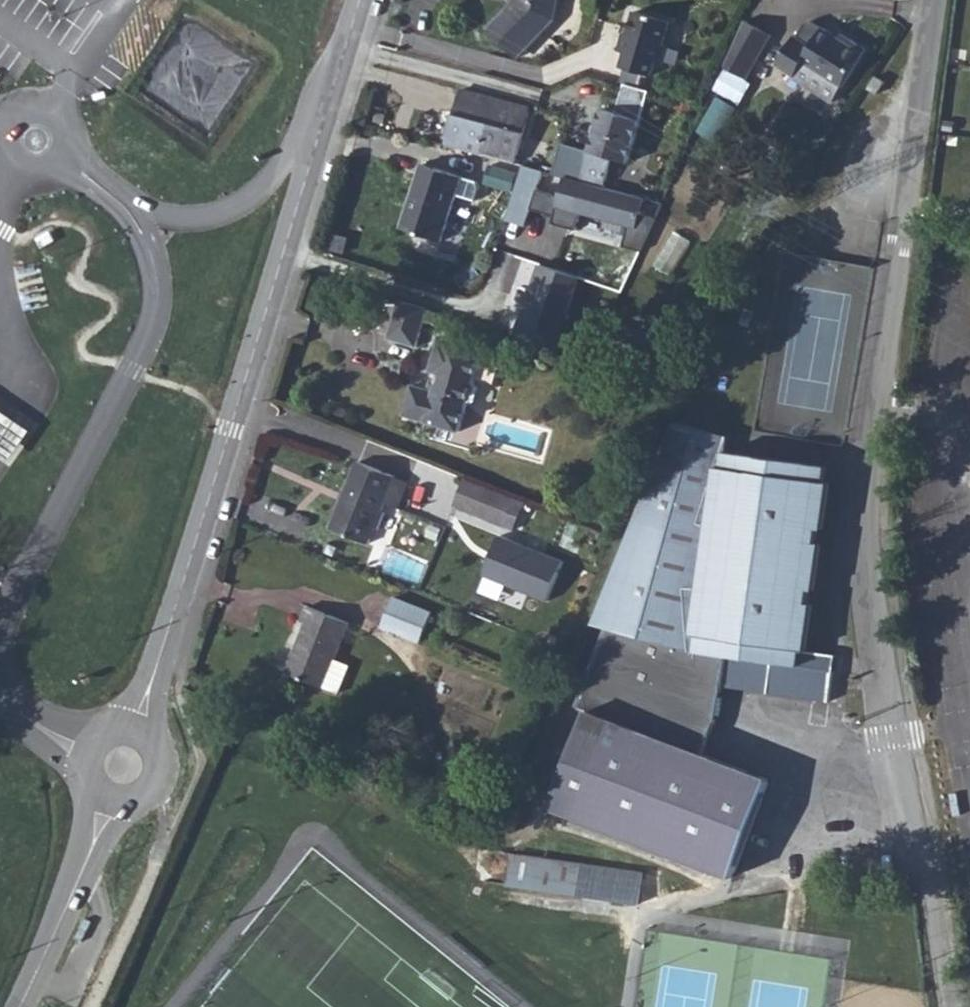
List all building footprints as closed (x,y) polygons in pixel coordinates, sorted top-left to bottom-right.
[(560,0),(513,0),(510,6),(490,28),(520,57),(556,19),(560,0)] [(667,46),(663,45),(670,22),(636,12),(629,35),(625,34),(620,51),(627,53),(623,67),(649,75),(652,76),(656,61),(662,63),(667,46)] [(772,35),(746,20),(725,66),(747,78),(772,35)] [(833,102),(867,49),(851,39),(848,43),(836,36),(814,21),(807,23),(798,37),(795,36),(777,65),(794,76),(794,77),(833,102)] [(839,31),(836,36),(848,43),(851,39),(839,31)] [(649,75),(623,67),(618,81),(626,84),(645,89),(649,75)] [(878,94),(885,82),(876,77),(869,89),(878,94)] [(629,163),(650,91),(645,89),(626,84),(617,113),(603,109),(591,151),(582,180),(605,186),(613,158),(629,163)] [(485,97),(461,90),(446,145),(482,154),(516,163),(531,109),(485,97)] [(688,118),(692,105),(678,101),(674,114),(688,118)] [(582,180),(591,151),(562,142),(554,171),(582,180)] [(477,182),(423,164),(402,228),(442,241),(457,195),(476,201),(480,187),(477,182)] [(544,171),(525,165),(506,221),(527,227),(532,209),(538,189),(544,171)] [(512,191),(517,174),(491,166),(486,184),(512,191)] [(655,208),(559,178),(544,225),(573,234),(580,212),(628,227),(621,247),(641,253),(655,208)] [(553,194),(538,189),(532,209),(547,214),(553,194)] [(579,277),(541,264),(530,296),(532,297),(530,302),(527,305),(522,319),(520,318),(514,335),(559,350),(570,317),(568,312),(579,277)] [(428,309),(400,300),(389,338),(417,347),(428,309)] [(482,354),(439,341),(430,371),(438,373),(435,381),(432,391),(429,390),(412,385),(404,415),(460,431),(468,405),(475,401),(479,388),(475,381),(482,354)] [(530,352),(506,345),(504,354),(528,361),(530,352)] [(589,360),(593,348),(583,345),(579,356),(589,360)] [(583,377),(588,363),(574,358),(569,372),(583,377)] [(0,409),(0,451),(10,459),(30,431),(5,413),(0,409)] [(591,711),(553,808),(733,877),(770,780),(703,755),(716,720),(725,698),(727,692),(729,692),(729,686),(830,696),(836,655),(807,651),(813,604),(808,604),(811,589),(815,590),(822,543),(817,542),(819,528),(824,529),(830,483),(825,482),(828,466),(727,451),(730,437),(676,423),(595,624),(608,629),(578,707),(591,711)] [(396,477),(359,462),(347,492),(349,496),(346,504),(342,505),(332,529),(369,544),(386,503),(396,477)] [(410,483),(396,477),(386,503),(399,508),(410,483)] [(516,499),(466,478),(454,506),(505,527),(516,499)] [(516,499),(505,527),(514,530),(525,502),(516,499)] [(564,561),(510,540),(494,579),(548,601),(564,561)] [(432,613),(395,597),(383,627),(420,642),(432,613)] [(350,623),(309,607),(303,621),(307,623),(287,673),(323,688),(335,659),(350,623)] [(350,665),(335,659),(323,688),(338,694),(350,665)] [(729,686),(729,692),(829,702),(830,696),(729,686)] [(726,704),(725,698),(716,720),(722,716),(726,704)] [(643,874),(513,854),(508,885),(638,905),(643,874)]
